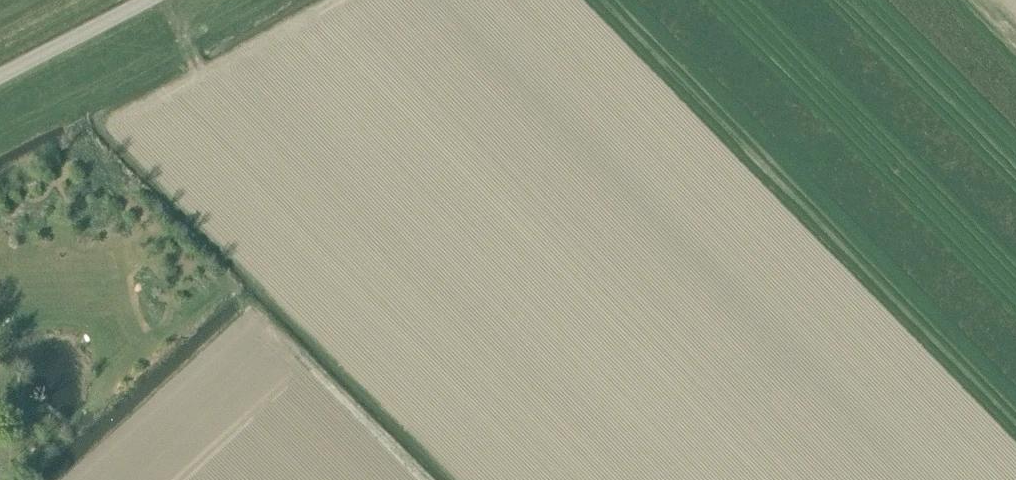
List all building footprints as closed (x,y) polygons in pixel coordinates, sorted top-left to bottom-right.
[(20,469),(33,457),(26,450),(13,461),(20,469)]
